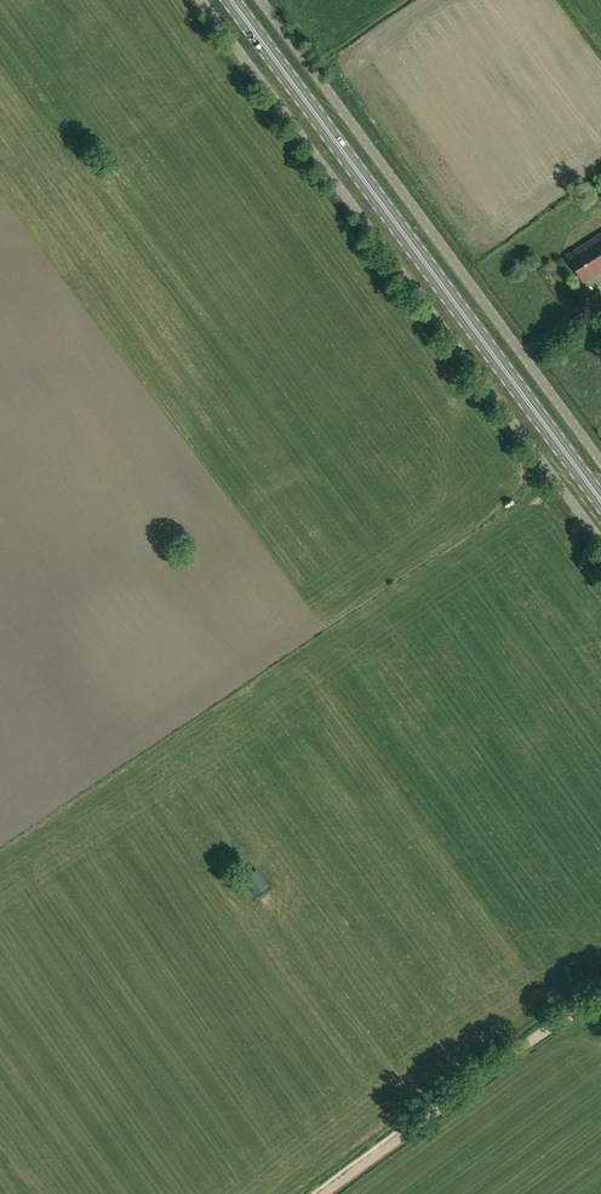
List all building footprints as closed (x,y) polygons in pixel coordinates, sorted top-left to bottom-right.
[(600,270),(600,233),(566,255),(583,282),(600,270)] [(256,894),(269,885),(257,868),(244,877),(256,894)]
